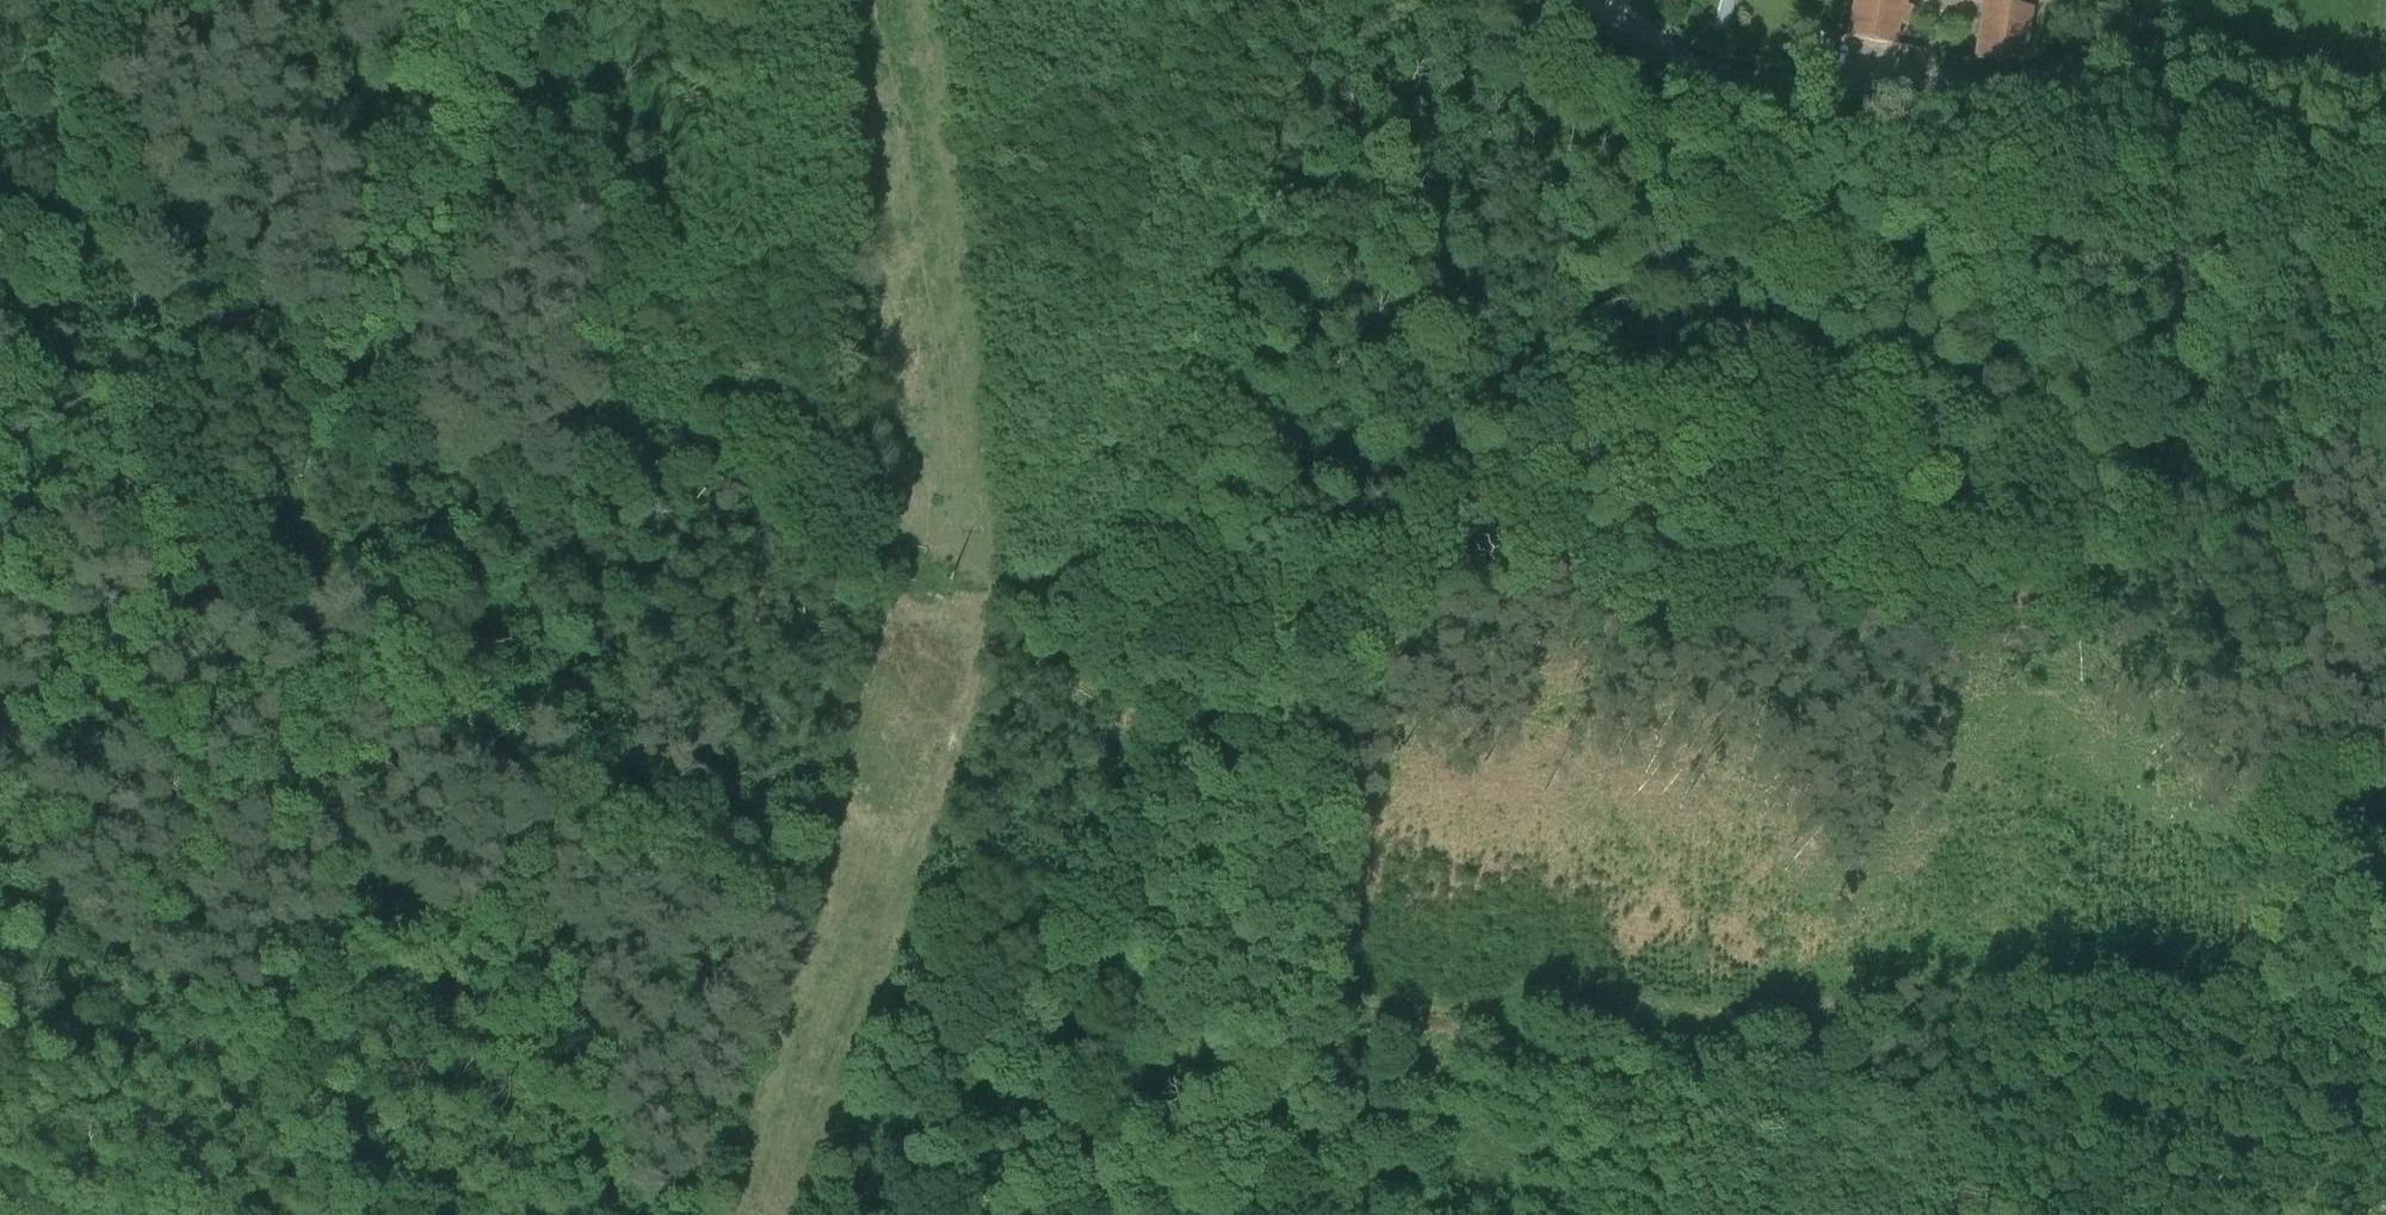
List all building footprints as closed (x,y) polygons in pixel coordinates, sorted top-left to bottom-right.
[(1712,30),(1724,33),(1733,0),(1720,0),(1712,30)] [(1844,39),(1847,40),(1890,47),(1894,26),(1907,28),(1910,10),(1904,9),(1906,3),(1901,2),(1901,0),(1850,0),(1844,39)] [(1978,6),(1973,60),(2017,64),(2021,64),(2026,9),(2005,5),(2006,0),(1942,0),(1978,6)]
